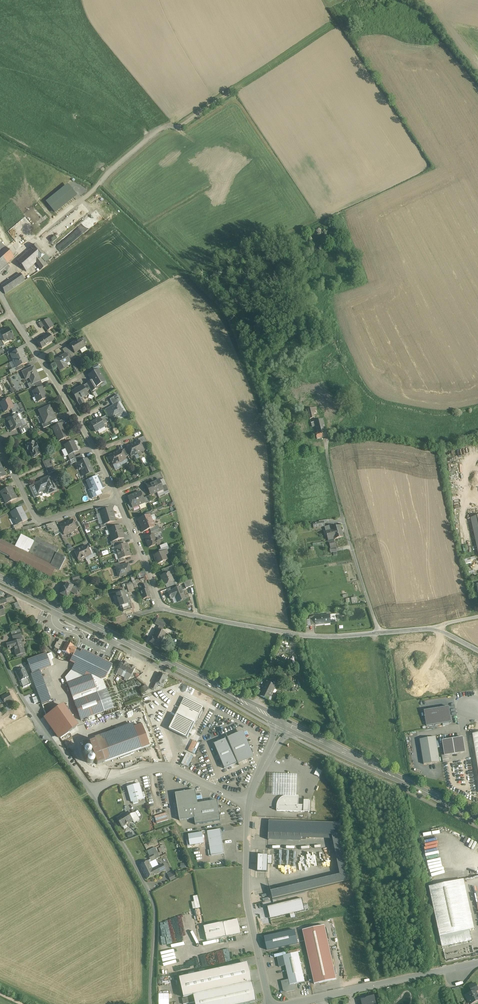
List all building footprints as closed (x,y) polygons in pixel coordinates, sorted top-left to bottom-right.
[(66,186),(46,202),(55,213),(74,197),(66,186)] [(45,255),(35,244),(31,248),(28,251),(37,262),(42,257),(45,255)] [(0,252),(0,275),(9,267),(7,264),(14,257),(5,247),(5,248),(0,252)] [(28,251),(17,261),(26,271),(36,262),(41,270),(48,265),(42,257),(37,262),(28,251)] [(20,273),(1,286),(5,294),(25,280),(20,273)] [(42,323),(44,326),(51,321),(49,318),(42,323)] [(0,333),(0,334),(5,343),(9,341),(8,341),(14,338),(12,335),(12,334),(9,328),(0,333)] [(49,334),(38,342),(42,348),(54,341),(49,334)] [(82,340),(78,342),(77,341),(70,345),(72,348),(71,349),(72,350),(73,349),(75,353),(85,347),(82,340)] [(76,358),(69,346),(66,348),(69,353),(72,358),(73,360),(76,358)] [(16,353),(11,355),(13,361),(24,356),(22,350),(16,353)] [(65,354),(53,361),(60,371),(65,368),(64,365),(68,362),(70,361),(69,359),(66,354),(65,353),(65,354)] [(24,356),(13,361),(17,368),(22,366),(28,363),(24,356)] [(35,370),(34,367),(23,372),(26,379),(26,378),(29,377),(31,383),(32,384),(33,384),(40,381),(40,380),(37,373),(36,370),(35,370)] [(98,370),(89,375),(92,381),(95,387),(96,387),(105,381),(98,370)] [(95,387),(92,381),(88,383),(92,391),(97,388),(96,387),(95,387)] [(82,386),(72,392),(80,406),(84,403),(82,399),(88,395),(86,392),(83,386),(82,386)] [(37,389),(33,391),(38,402),(46,399),(41,388),(41,387),(37,389)] [(115,396),(110,399),(113,405),(118,403),(119,402),(115,396)] [(9,399),(0,403),(5,412),(11,409),(13,408),(12,406),(9,399)] [(113,405),(106,410),(112,421),(124,413),(118,403),(113,405)] [(16,404),(12,406),(13,408),(11,409),(13,413),(17,412),(19,410),(16,404)] [(50,405),(39,411),(45,423),(46,423),(49,422),(56,418),(50,405)] [(318,413),(316,409),(316,407),(307,409),(310,419),(315,418),(314,414),(318,413)] [(17,415),(6,420),(9,425),(19,421),(17,415)] [(100,418),(91,423),(95,432),(104,427),(103,425),(101,421),(100,418)] [(327,436),(327,434),(323,420),(315,422),(318,434),(316,435),(317,439),(327,436)] [(19,421),(9,425),(12,431),(19,428),(22,426),(19,421)] [(61,424),(53,428),(59,441),(69,437),(63,423),(61,424)] [(144,437),(138,439),(139,442),(139,441),(142,446),(147,444),(144,437)] [(34,441),(25,446),(28,451),(30,450),(31,453),(30,453),(33,457),(36,455),(36,457),(40,455),(38,451),(39,450),(37,448),(38,448),(34,441)] [(74,441),(64,445),(69,455),(74,453),(78,451),(74,441)] [(139,442),(133,444),(138,454),(141,453),(141,452),(144,451),(142,446),(139,441),(139,442)] [(133,444),(127,447),(127,448),(130,455),(131,457),(133,455),(135,456),(138,454),(133,444)] [(122,451),(121,450),(115,453),(120,463),(123,462),(123,460),(126,459),(125,457),(122,451)] [(115,453),(109,456),(109,457),(111,462),(113,465),(115,464),(117,465),(120,463),(115,453)] [(76,458),(74,458),(77,464),(84,460),(82,455),(76,458)] [(49,459),(43,462),(46,468),(53,465),(49,459)] [(77,464),(76,464),(79,470),(81,469),(84,476),(85,476),(92,472),(93,472),(87,459),(84,460),(77,464)] [(53,465),(46,468),(48,475),(56,471),(53,465)] [(49,476),(44,479),(45,480),(34,484),(35,485),(38,493),(47,489),(49,493),(55,491),(49,476)] [(87,481),(92,494),(93,494),(96,492),(103,489),(98,476),(95,478),(87,481)] [(159,480),(153,483),(157,492),(163,490),(162,486),(159,480)] [(153,483),(146,486),(150,495),(157,492),(153,483)] [(35,485),(29,487),(34,498),(40,495),(38,493),(35,485)] [(4,490),(1,492),(4,498),(13,493),(10,487),(4,490)] [(140,492),(134,495),(139,506),(145,503),(143,498),(140,492)] [(13,493),(4,498),(6,503),(6,504),(10,502),(16,499),(13,493)] [(134,495),(128,497),(130,504),(132,508),(139,506),(134,495)] [(21,507),(11,512),(13,517),(14,517),(17,524),(18,524),(21,523),(27,519),(21,507)] [(103,511),(100,512),(100,514),(101,519),(114,515),(114,513),(112,512),(111,509),(103,511)] [(114,515),(101,519),(103,523),(103,525),(107,524),(115,521),(114,518),(114,516),(114,515)] [(145,517),(138,520),(138,521),(138,523),(139,523),(141,526),(152,521),(150,517),(149,515),(145,517)] [(72,520),(66,523),(71,533),(74,531),(74,530),(77,529),(76,528),(74,523),(72,520)] [(152,521),(141,526),(142,529),(141,529),(142,532),(143,532),(150,529),(154,527),(152,521)] [(55,522),(43,526),(44,528),(47,528),(49,531),(54,533),(55,535),(60,533),(57,528),(55,522)] [(66,523),(60,526),(60,527),(63,532),(64,535),(66,534),(68,534),(71,533),(66,523)] [(325,527),(326,532),(327,536),(342,532),(340,526),(332,529),(331,525),(325,527)] [(112,528),(109,530),(110,536),(123,532),(122,531),(121,529),(120,526),(112,528)] [(123,532),(110,536),(112,542),(116,541),(124,538),(123,535),(123,533),(123,532)] [(343,537),(342,533),(342,532),(327,536),(331,548),(336,547),(334,539),(335,538),(336,540),(343,537)] [(34,542),(21,535),(15,548),(28,554),(34,542)] [(157,545),(158,545),(159,544),(160,542),(159,539),(157,538),(155,539),(153,535),(145,538),(149,548),(156,544),(157,545)] [(36,538),(34,542),(28,554),(51,565),(57,553),(59,549),(36,538)] [(1,541),(0,543),(0,551),(10,556),(15,548),(1,541)] [(119,546),(115,547),(115,548),(117,554),(127,550),(127,548),(128,547),(127,544),(119,546)] [(87,545),(80,548),(85,558),(88,557),(89,556),(91,555),(87,545)] [(28,554),(15,548),(10,556),(46,575),(51,565),(28,554)] [(80,548),(74,551),(78,561),(81,559),(82,560),(85,558),(80,548)] [(127,550),(117,554),(119,560),(123,558),(130,556),(129,553),(128,553),(128,550),(127,550)] [(161,553),(154,556),(157,564),(167,560),(165,556),(167,555),(168,553),(167,550),(161,553)] [(66,558),(57,553),(51,565),(46,575),(50,577),(55,568),(59,570),(66,558)] [(120,566),(116,567),(116,568),(119,577),(131,573),(128,564),(120,566)] [(169,572),(161,576),(165,585),(167,584),(173,582),(169,572)] [(190,579),(184,582),(186,588),(193,586),(190,579)] [(67,583),(65,588),(64,587),(60,594),(67,598),(71,591),(70,590),(72,586),(67,583)] [(132,583),(126,585),(128,592),(135,591),(132,583)] [(146,584),(141,585),(143,591),(140,592),(143,599),(150,597),(148,590),(147,590),(146,584)] [(180,587),(172,590),(173,591),(168,593),(169,596),(169,597),(170,597),(170,598),(175,596),(177,602),(185,599),(180,587)] [(126,591),(116,594),(121,609),(122,608),(131,605),(126,591)] [(330,615),(323,616),(315,617),(316,625),(325,624),(325,623),(330,622),(330,624),(331,623),(330,615)] [(166,623),(157,618),(154,623),(163,628),(166,623)] [(157,629),(152,639),(151,638),(149,642),(158,648),(161,643),(160,643),(166,633),(157,629)] [(19,630),(11,633),(14,642),(16,641),(15,638),(21,636),(19,630)] [(70,655),(73,656),(77,648),(74,646),(66,642),(63,649),(62,648),(64,641),(60,639),(57,644),(56,643),(54,647),(55,647),(55,648),(62,651),(70,655)] [(14,642),(6,644),(8,650),(14,648),(17,656),(25,653),(21,640),(16,641),(14,642)] [(81,651),(71,670),(65,678),(72,697),(81,720),(113,709),(102,679),(106,678),(112,666),(81,651)] [(46,653),(27,660),(32,674),(38,672),(37,669),(47,665),(49,661),(46,653)] [(135,668),(123,662),(119,670),(124,672),(126,673),(132,676),(135,668)] [(24,668),(15,672),(20,681),(28,678),(24,668)] [(49,702),(38,672),(32,674),(30,674),(41,705),(49,702)] [(167,677),(159,673),(151,689),(153,690),(153,691),(154,691),(155,691),(158,685),(162,687),(167,677)] [(276,686),(267,682),(261,696),(269,700),(276,686)] [(145,685),(141,689),(144,693),(149,689),(145,685)] [(9,694),(2,698),(5,704),(12,700),(9,694)] [(199,705),(189,700),(183,702),(177,715),(195,724),(201,711),(199,705)] [(427,726),(451,722),(449,707),(424,711),(427,726)] [(195,724),(177,715),(169,729),(187,738),(195,724)] [(134,729),(97,743),(104,762),(106,762),(133,752),(141,749),(134,729)] [(55,730),(51,732),(61,749),(65,746),(55,730)] [(242,733),(228,739),(238,763),(252,757),(248,746),(249,745),(248,743),(247,744),(242,733)] [(154,761),(163,761),(159,752),(159,750),(159,748),(161,747),(160,744),(156,744),(153,736),(154,748),(151,749),(154,757),(154,761)] [(424,765),(432,763),(440,762),(435,737),(420,740),(424,765)] [(228,738),(214,744),(225,769),(238,763),(228,739),(228,738)] [(442,741),(442,743),(444,755),(465,752),(463,738),(442,741)] [(299,775),(274,774),(273,795),(298,796),(299,775)] [(139,784),(127,787),(132,802),(143,799),(139,784)] [(175,794),(177,805),(178,807),(198,804),(196,790),(175,794)] [(298,805),(299,802),(299,801),(299,796),(287,796),(285,796),(283,797),(281,798),(280,799),(279,800),(278,802),(277,804),(277,805),(277,811),(303,812),(304,805),(298,805)] [(217,801),(199,803),(199,804),(192,805),(195,825),(221,821),(217,801)] [(194,818),(194,814),(192,805),(178,807),(180,821),(194,818)] [(128,813),(124,815),(124,814),(121,816),(121,817),(118,819),(122,827),(133,820),(128,813)] [(341,824),(269,821),(268,840),(301,841),(301,838),(333,839),(340,875),(271,892),(273,899),(349,881),(340,836),(341,824)] [(224,854),(224,851),(220,830),(207,832),(211,856),(224,854)] [(156,847),(147,851),(150,857),(154,855),(155,854),(154,853),(157,852),(157,853),(158,853),(156,847)] [(273,856),(258,855),(258,872),(267,872),(268,864),(272,864),(273,856)] [(155,861),(152,862),(151,861),(151,860),(149,861),(153,870),(159,867),(155,860),(154,860),(155,861)] [(153,870),(149,861),(140,866),(147,880),(165,870),(162,865),(159,867),(153,870)] [(173,872),(167,874),(170,881),(176,878),(173,872)] [(464,880),(429,888),(442,947),(472,940),(470,930),(475,929),(464,880)] [(227,937),(241,934),(238,919),(223,922),(227,937)] [(227,937),(223,922),(204,926),(207,941),(227,937)] [(324,926),(302,930),(314,984),(336,979),(324,926)] [(273,935),(276,948),(298,944),(295,930),(273,935)] [(273,935),(265,937),(264,937),(267,951),(276,948),(273,935)] [(351,958),(348,942),(339,944),(342,959),(351,958)] [(228,950),(216,953),(218,963),(230,960),(228,950)] [(305,982),(298,953),(288,955),(286,955),(283,956),(286,966),(289,980),(290,985),(294,984),(305,982)] [(286,966),(283,956),(277,957),(279,967),(286,966)] [(194,995),(252,982),(249,966),(245,963),(180,978),(184,998),(194,995)] [(283,981),(282,983),(283,990),(285,991),(286,992),(294,990),(295,989),(294,984),(290,985),(289,980),(283,981)] [(194,995),(196,1003),(247,1003),(254,1003),(256,999),(252,982),(194,995)] [(469,986),(472,992),(475,991),(477,990),(475,984),(469,986)] [(466,995),(470,1003),(471,1003),(477,1001),(477,995),(477,996),(475,991),(472,992),(466,995)] [(169,994),(158,994),(158,1003),(169,1003),(169,994)]
